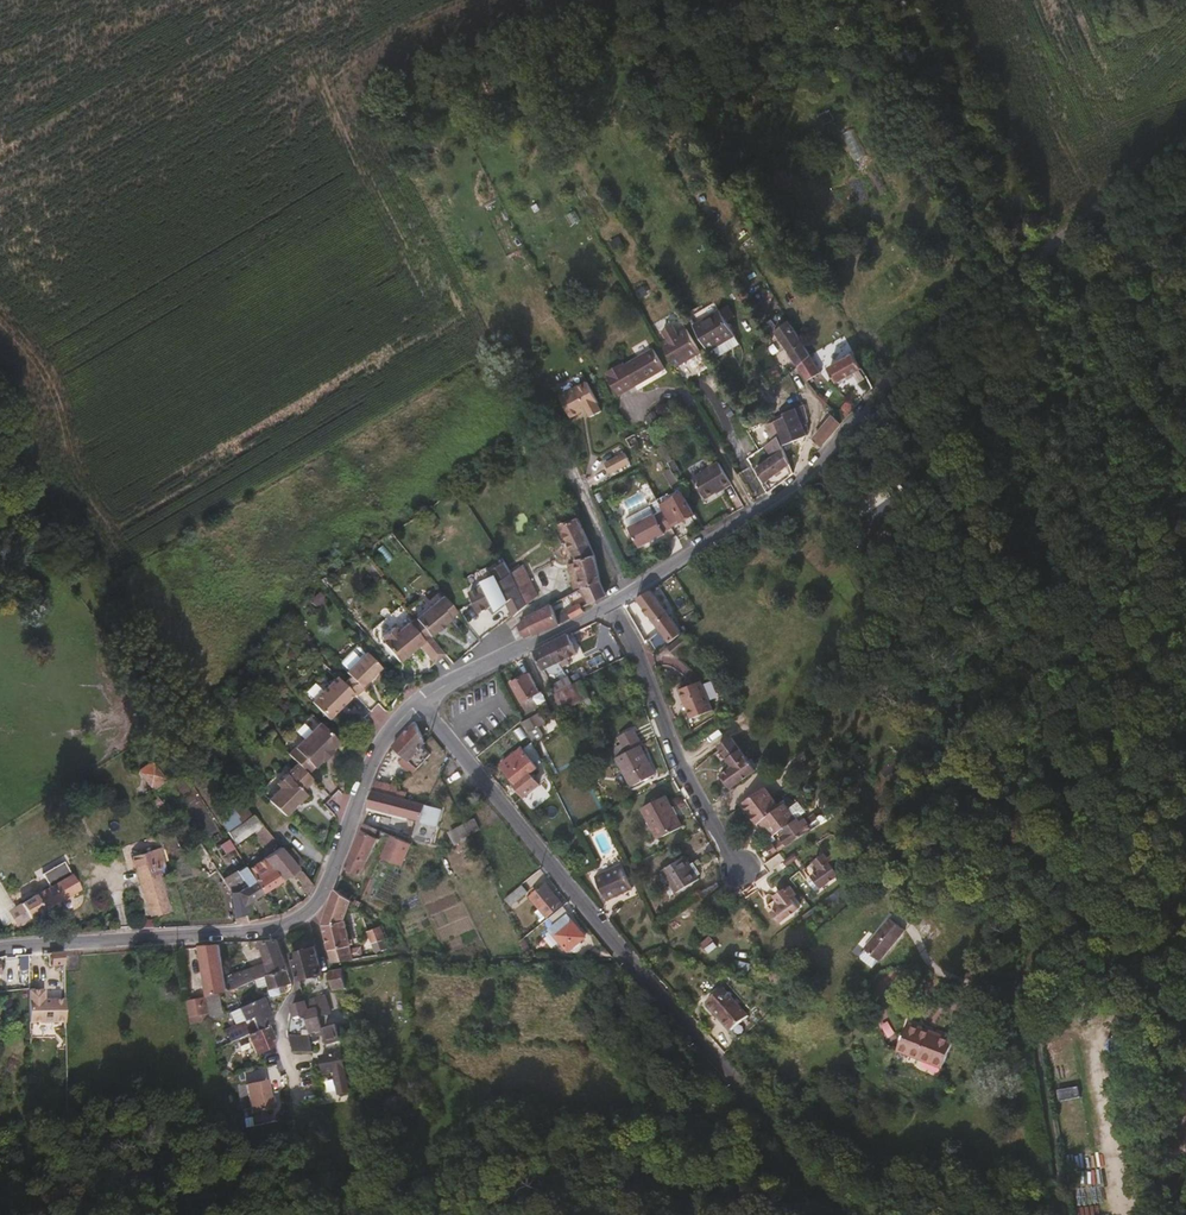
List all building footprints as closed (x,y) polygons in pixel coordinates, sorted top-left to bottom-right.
[(572,224),(581,220),(575,210),(567,214),(572,224)] [(709,344),(737,328),(721,300),(694,317),(697,324),(709,344)] [(698,348),(688,330),(681,335),(675,326),(671,329),(689,362),(702,355),(698,348)] [(811,360),(792,326),(778,335),(782,342),(796,366),(797,369),(811,360)] [(689,362),(671,329),(664,332),(670,341),(664,344),(678,369),(689,362)] [(622,360),(616,363),(606,369),(607,371),(605,372),(618,395),(665,368),(653,347),(624,363),(622,360)] [(763,358),(757,348),(750,353),(755,363),(763,358)] [(840,387),(857,377),(865,372),(858,358),(832,375),(840,387)] [(831,384),(823,376),(825,375),(825,373),(822,368),(817,371),(811,360),(797,369),(801,374),(805,382),(803,383),(817,395),(831,384)] [(779,380),(769,363),(759,371),(769,389),(779,380)] [(698,379),(700,393),(712,391),(710,377),(698,379)] [(601,410),(596,402),(598,401),(587,380),(559,394),(570,416),(586,408),(590,416),(601,410)] [(850,400),(836,388),(832,393),(845,406),(850,400)] [(843,425),(859,408),(850,400),(845,406),(837,413),(834,417),(843,425)] [(784,448),(805,438),(808,436),(809,432),(808,430),(805,423),(807,421),(803,404),(786,413),(781,418),(772,425),(778,438),(779,437),(784,448)] [(832,435),(843,425),(834,417),(829,422),(824,427),(832,435)] [(763,425),(770,443),(777,456),(783,451),(778,438),(772,425),(771,421),(763,425)] [(818,450),(832,435),(824,427),(814,441),(815,442),(813,446),(818,450)] [(675,475),(659,446),(650,451),(661,473),(663,472),(667,479),(675,475)] [(790,466),(783,451),(777,456),(765,464),(754,473),(762,486),(786,468),(790,466)] [(609,474),(629,463),(623,453),(618,457),(604,464),(609,474)] [(729,485),(717,464),(690,479),(702,501),(729,485)] [(680,486),(675,475),(667,479),(672,489),(678,487),(680,486)] [(670,527),(680,522),(693,515),(678,487),(672,489),(665,494),(665,495),(656,500),(663,513),(668,524),(670,527)] [(663,534),(671,530),(670,527),(668,524),(663,513),(655,517),(653,515),(627,529),(637,549),(664,536),(663,534)] [(585,587),(601,579),(599,571),(592,548),(586,534),(579,519),(573,523),(564,529),(574,548),(578,558),(582,575),(585,587)] [(505,602),(497,582),(510,573),(502,561),(489,571),(491,576),(477,584),(478,586),(468,591),(478,612),(493,605),(495,610),(505,602)] [(534,596),(521,564),(510,573),(497,582),(505,602),(507,608),(509,614),(510,616),(534,596)] [(541,574),(545,584),(559,579),(555,568),(541,574)] [(570,616),(584,609),(583,606),(588,602),(607,592),(601,579),(585,587),(589,597),(567,608),(567,610),(570,616)] [(458,615),(464,609),(445,586),(438,592),(458,615)] [(659,658),(690,639),(666,606),(657,591),(641,599),(664,632),(649,644),(659,658)] [(451,625),(458,620),(455,616),(458,615),(438,592),(411,616),(433,641),(442,633),(443,635),(452,627),(451,625)] [(534,634),(558,622),(554,616),(549,606),(527,617),(516,625),(522,637),(532,633),(534,634)] [(570,616),(567,610),(554,616),(558,622),(570,616)] [(433,641),(411,616),(405,621),(404,619),(392,629),(389,624),(377,635),(381,639),(379,641),(395,660),(415,643),(440,671),(451,662),(433,641)] [(581,657),(572,636),(552,647),(561,667),(564,666),(565,668),(568,666),(567,664),(581,657)] [(561,667),(552,647),(539,654),(548,674),(552,673),(555,679),(556,679),(567,673),(565,668),(564,666),(561,667)] [(368,678),(382,665),(367,649),(346,668),(352,674),(345,681),(358,694),(371,682),(368,678)] [(545,695),(535,673),(516,682),(531,715),(542,709),(538,699),(545,695)] [(332,719),(359,695),(358,694),(345,681),(340,676),(315,700),(332,719)] [(712,713),(707,701),(701,682),(678,690),(685,707),(690,720),(712,713)] [(593,710),(582,686),(575,690),(582,705),(584,709),(586,714),(593,710)] [(582,705),(575,690),(568,694),(575,709),(578,713),(584,709),(582,705)] [(575,709),(568,694),(560,698),(566,714),(575,709)] [(377,729),(391,717),(379,702),(365,715),(377,729)] [(552,728),(545,715),(535,720),(542,733),(552,728)] [(410,761),(431,742),(420,719),(395,744),(410,761)] [(327,762),(340,751),(338,749),(343,745),(322,723),(305,740),(288,754),(297,763),(309,776),(325,761),(327,762)] [(662,781),(648,751),(651,749),(643,733),(626,741),(634,758),(624,762),(639,792),(662,781)] [(559,735),(541,744),(546,754),(564,745),(559,735)] [(739,794),(765,776),(756,762),(755,762),(754,761),(740,741),(727,751),(742,773),(730,781),(739,794)] [(526,798),(542,785),(533,772),(539,767),(524,747),(504,764),(517,779),(514,782),(526,798)] [(169,778),(163,770),(156,761),(142,768),(157,787),(169,778)] [(305,795),(302,792),(314,781),(309,776),(297,763),(274,786),(276,789),(266,799),(283,817),(305,795)] [(398,789),(400,784),(376,778),(373,789),(397,796),(398,789)] [(352,796),(334,789),(325,809),(343,816),(352,796)] [(423,823),(429,804),(420,802),(407,798),(397,796),(373,789),(368,812),(375,813),(377,808),(418,819),(414,840),(419,831),(423,823)] [(408,794),(409,791),(398,789),(397,796),(407,798),(408,794)] [(420,802),(422,797),(408,794),(407,798),(420,802)] [(788,817),(774,796),(750,813),(765,835),(771,831),(781,846),(805,829),(793,813),(788,817)] [(687,836),(672,803),(648,814),(664,847),(687,836)] [(437,846),(446,809),(429,804),(423,823),(419,831),(414,840),(422,841),(437,846)] [(273,839),(254,816),(253,814),(230,833),(240,844),(254,833),(266,846),(273,839)] [(458,844),(471,838),(481,833),(475,821),(466,826),(452,832),(458,844)] [(360,876),(379,838),(377,836),(379,830),(366,824),(346,869),(360,876)] [(400,867),(409,849),(411,845),(392,837),(382,859),(400,867)] [(230,839),(221,843),(225,854),(234,850),(230,839)] [(314,890),(280,847),(272,853),(252,868),(269,893),(290,877),(308,901),(314,890)] [(173,911),(162,874),(169,872),(162,848),(135,856),(153,916),(173,911)] [(42,872),(50,884),(54,882),(71,871),(63,859),(42,872)] [(656,883),(645,861),(620,872),(631,895),(655,884),(656,883)] [(789,880),(793,878),(797,876),(795,873),(790,864),(770,878),(778,889),(789,880)] [(269,893),(252,868),(250,866),(241,873),(251,887),(243,893),(251,906),(251,907),(269,893)] [(705,891),(692,869),(669,883),(682,906),(705,891)] [(31,917),(81,886),(71,871),(54,882),(50,884),(22,901),(31,917)] [(631,895),(620,872),(614,875),(625,897),(631,895)] [(852,892),(851,890),(857,885),(849,874),(843,878),(839,873),(828,881),(831,885),(823,892),(833,906),(852,892)] [(18,904),(0,875),(0,923),(1,924),(13,917),(9,909),(18,904)] [(551,919),(566,905),(550,886),(535,900),(551,919)] [(353,904),(357,897),(349,892),(347,894),(342,891),(340,894),(346,897),(353,902),(353,904)] [(347,921),(353,902),(346,897),(340,894),(337,892),(336,893),(324,926),(326,926),(347,921)] [(783,909),(771,893),(761,900),(768,909),(773,917),(783,909)] [(515,911),(526,902),(520,896),(509,906),(513,911),(515,911)] [(31,917),(22,901),(18,904),(9,909),(13,917),(18,925),(31,917)] [(590,936),(573,914),(575,912),(568,905),(553,918),(558,924),(553,928),(555,931),(571,951),(590,936)] [(253,917),(251,907),(238,907),(239,918),(253,917)] [(356,956),(347,921),(326,926),(334,963),(361,960),(360,955),(356,956)] [(391,951),(386,938),(382,929),(376,930),(369,933),(378,956),(389,952),(391,951)] [(871,969),(892,945),(878,930),(849,962),(866,975),(871,969)] [(533,940),(530,933),(525,937),(528,944),(534,955),(540,955),(539,949),(535,948),(532,942),(533,940)] [(710,952),(718,946),(711,936),(703,941),(710,952)] [(288,970),(283,955),(279,940),(261,940),(253,941),(256,948),(260,947),(265,963),(227,975),(230,988),(269,976),(288,970)] [(196,949),(201,948),(206,994),(230,988),(227,975),(222,948),(227,946),(226,942),(222,942),(222,943),(195,945),(196,949)] [(324,977),(316,950),(295,956),(303,981),(318,978),(324,977)] [(65,963),(65,959),(65,951),(51,951),(51,964),(65,963)] [(894,967),(877,982),(884,990),(901,976),(894,967)] [(293,986),(288,970),(269,976),(276,996),(278,996),(285,994),(283,989),(286,988),(289,988),(293,986)] [(351,993),(348,972),(333,975),(337,996),(351,993)] [(65,1022),(65,999),(35,999),(35,989),(27,989),(27,1021),(28,1022),(52,1021),(65,1022)] [(733,1023),(714,992),(694,1006),(714,1037),(733,1023)] [(206,994),(193,999),(186,1000),(188,1018),(209,1015),(206,994)] [(273,1025),(263,998),(254,1001),(247,1004),(242,1007),(238,1008),(240,1014),(244,1023),(212,1037),(214,1050),(248,1035),(267,1027),(273,1025)] [(332,1017),(328,1002),(308,1006),(312,1019),(319,1017),(320,1019),(332,1017)] [(312,1019),(308,1006),(294,1008),(296,1022),(308,1019),(312,1019)] [(210,1026),(240,1014),(238,1008),(210,1020),(210,1026)] [(321,1027),(320,1019),(319,1017),(312,1019),(308,1019),(311,1035),(323,1032),(321,1027)] [(273,1042),(267,1027),(248,1035),(257,1056),(272,1050),(269,1043),(273,1042)] [(341,1047),(339,1033),(338,1029),(324,1032),(327,1047),(328,1049),(341,1047)] [(919,1086),(934,1058),(892,1034),(876,1063),(919,1086)] [(313,1053),(311,1038),(300,1040),(287,1041),(291,1054),(309,1053),(313,1053)] [(344,1069),(341,1055),(322,1058),(323,1074),(343,1072),(344,1069)] [(1060,1101),(1082,1096),(1079,1086),(1058,1091),(1060,1101)] [(1099,1154),(1091,1155),(1092,1168),(1100,1167),(1099,1154)] [(1078,1170),(1086,1170),(1085,1157),(1078,1158),(1078,1170)]
